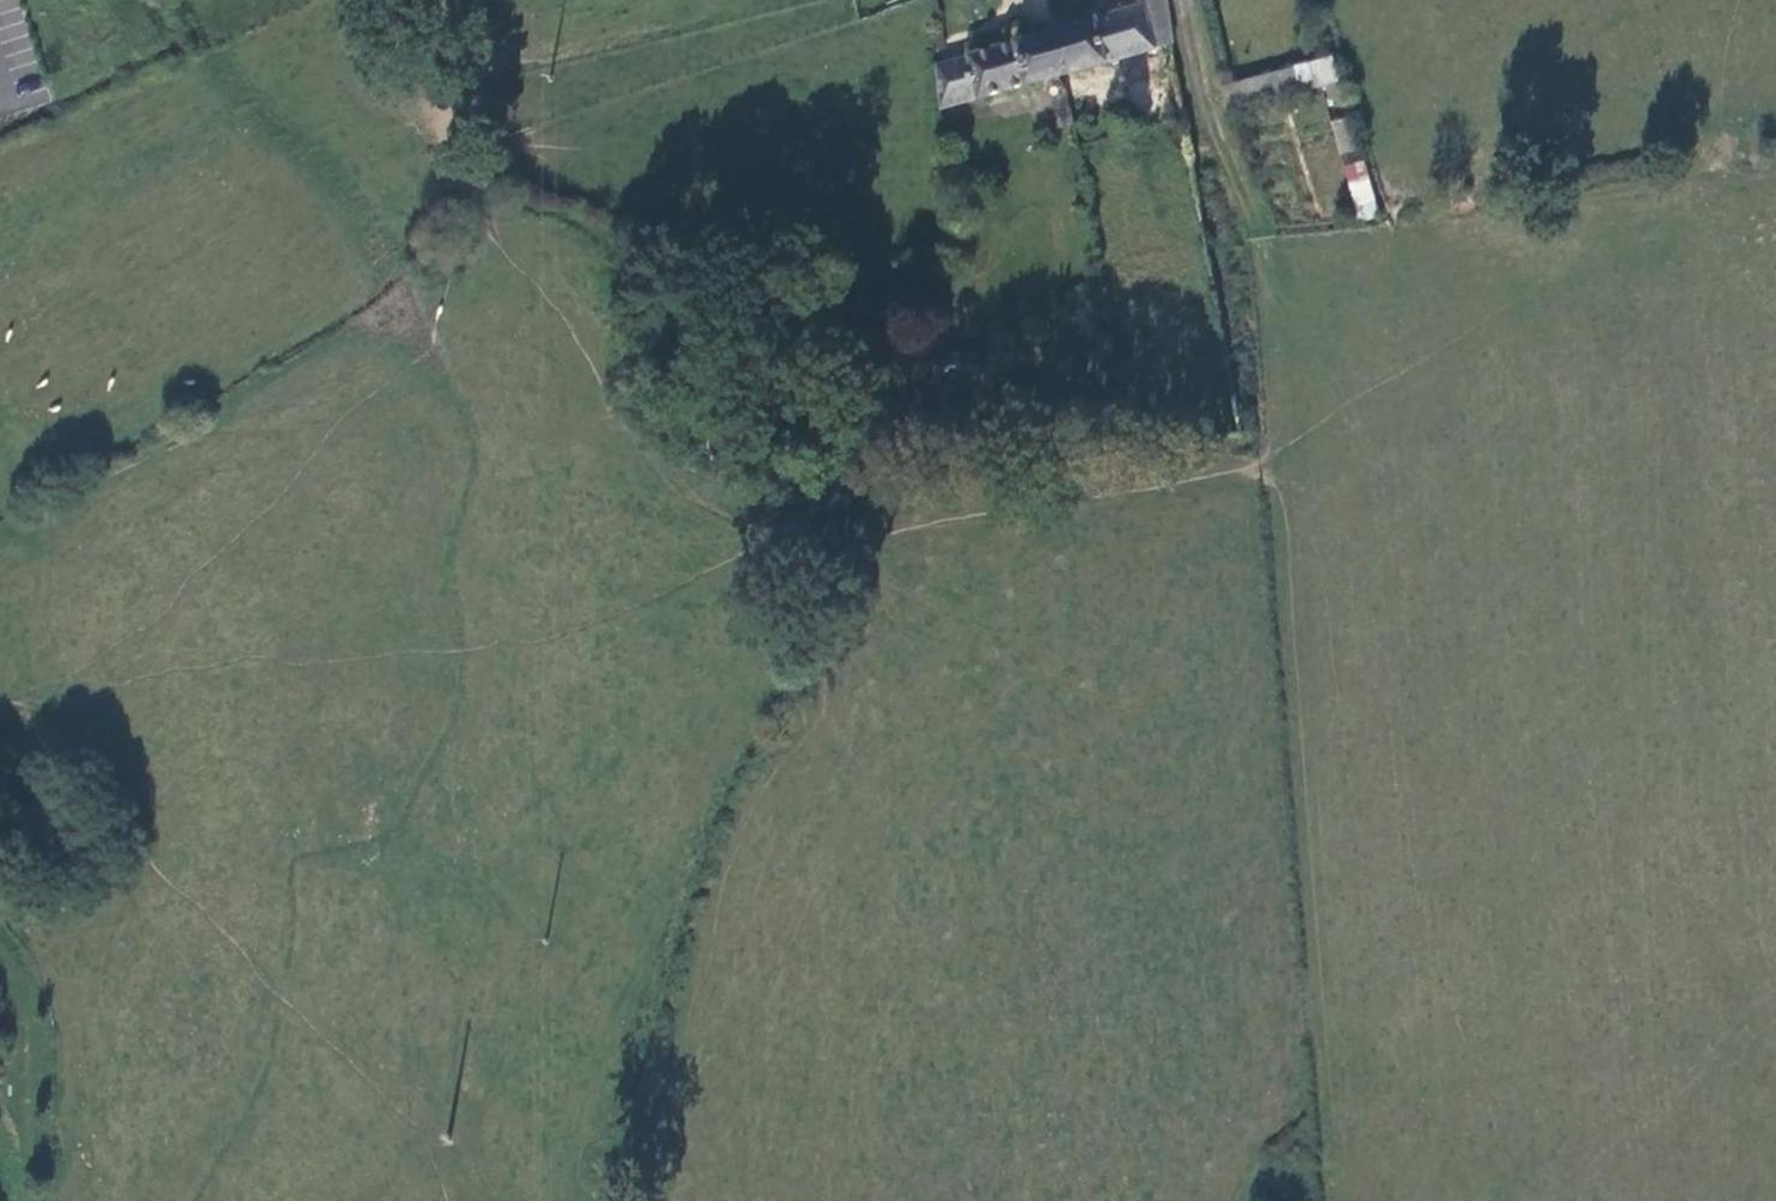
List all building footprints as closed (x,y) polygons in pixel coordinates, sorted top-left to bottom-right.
[(1065,72),(1170,43),(1163,0),(1114,0),(1116,9),(1051,27),(1065,72)] [(942,107),(1065,72),(1051,27),(968,53),(938,59),(942,107)] [(1331,53),(1229,84),(1235,103),(1337,73),(1331,53)] [(1184,122),(1193,119),(1190,109),(1182,107),(1184,122)] [(1338,154),(1357,150),(1349,116),(1331,119),(1338,154)] [(1358,219),(1378,214),(1363,159),(1343,165),(1358,219)] [(979,383),(981,352),(938,348),(935,379),(979,383)]
